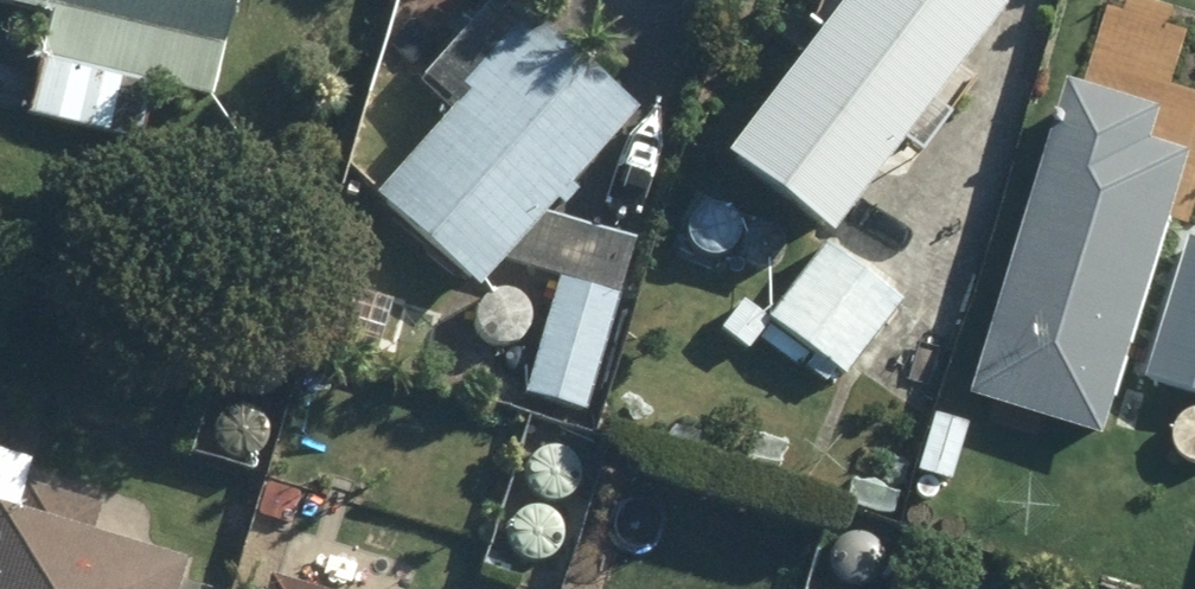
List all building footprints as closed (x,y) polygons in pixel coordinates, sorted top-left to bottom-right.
[(48,34),(38,74),(42,74),(30,126),(143,155),(157,99),(212,112),(239,0),(0,0),(0,22),(48,34)] [(1004,41),(949,0),(937,0),(921,22),(893,0),(871,0),(727,188),(831,267),(1004,41)] [(587,427),(636,254),(549,228),(638,128),(503,6),(423,94),(458,124),(376,214),(478,307),(506,276),(557,291),(524,410),(587,427)] [(1194,201),(1194,175),(1163,166),(1174,131),(1081,102),(987,410),(1119,451),(1194,201)] [(847,389),(899,320),(826,264),(774,335),(847,389)] [(1156,397),(1194,408),(1194,264),(1156,397)] [(748,360),(771,334),(743,311),(720,337),(748,360)] [(937,427),(918,483),(949,493),(969,437),(937,427)] [(0,479),(0,516),(12,515),(22,503),(21,487),(8,478),(0,479)] [(269,487),(259,520),(289,528),(298,495),(269,487)] [(240,572),(194,559),(188,582),(91,552),(102,520),(25,498),(15,531),(0,526),(0,588),(236,588),(240,572)] [(311,555),(297,560),(292,572),(298,586),(305,588),(315,588),(323,585),(329,573),(323,560),(311,555)]
